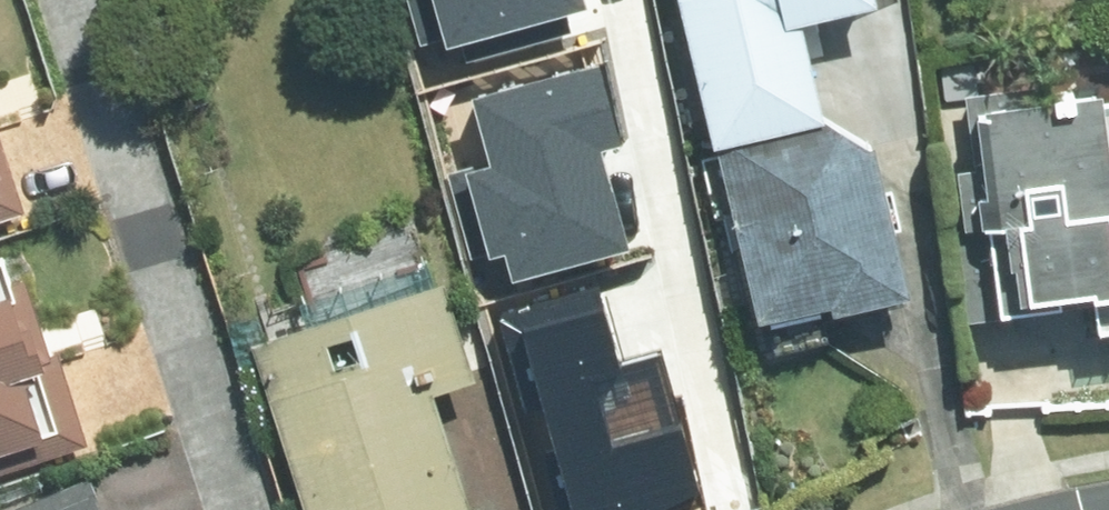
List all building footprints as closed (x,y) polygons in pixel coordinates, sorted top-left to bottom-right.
[(420,40),(451,31),(462,64),(579,27),(571,0),(407,0),(420,40)] [(703,149),(814,123),(790,18),(866,1),(866,0),(668,0),(703,149)] [(445,176),(472,261),(503,251),(514,284),(632,248),(601,152),(624,145),(600,67),(474,107),(491,161),(445,176)] [(966,94),(976,171),(950,174),(968,306),(1108,288),(1108,159),(1108,158),(1108,104),(1094,106),(1091,78),(966,94)] [(828,126),(711,153),(752,328),(900,294),(865,148),(828,126)] [(20,213),(0,154),(0,219),(20,213)] [(83,442),(30,282),(0,292),(0,469),(83,442)] [(245,345),(298,509),(459,509),(421,392),(466,377),(436,284),(245,345)] [(546,509),(686,509),(695,505),(653,357),(618,363),(606,289),(494,317),(546,509)] [(15,509),(96,509),(84,482),(15,509)]
